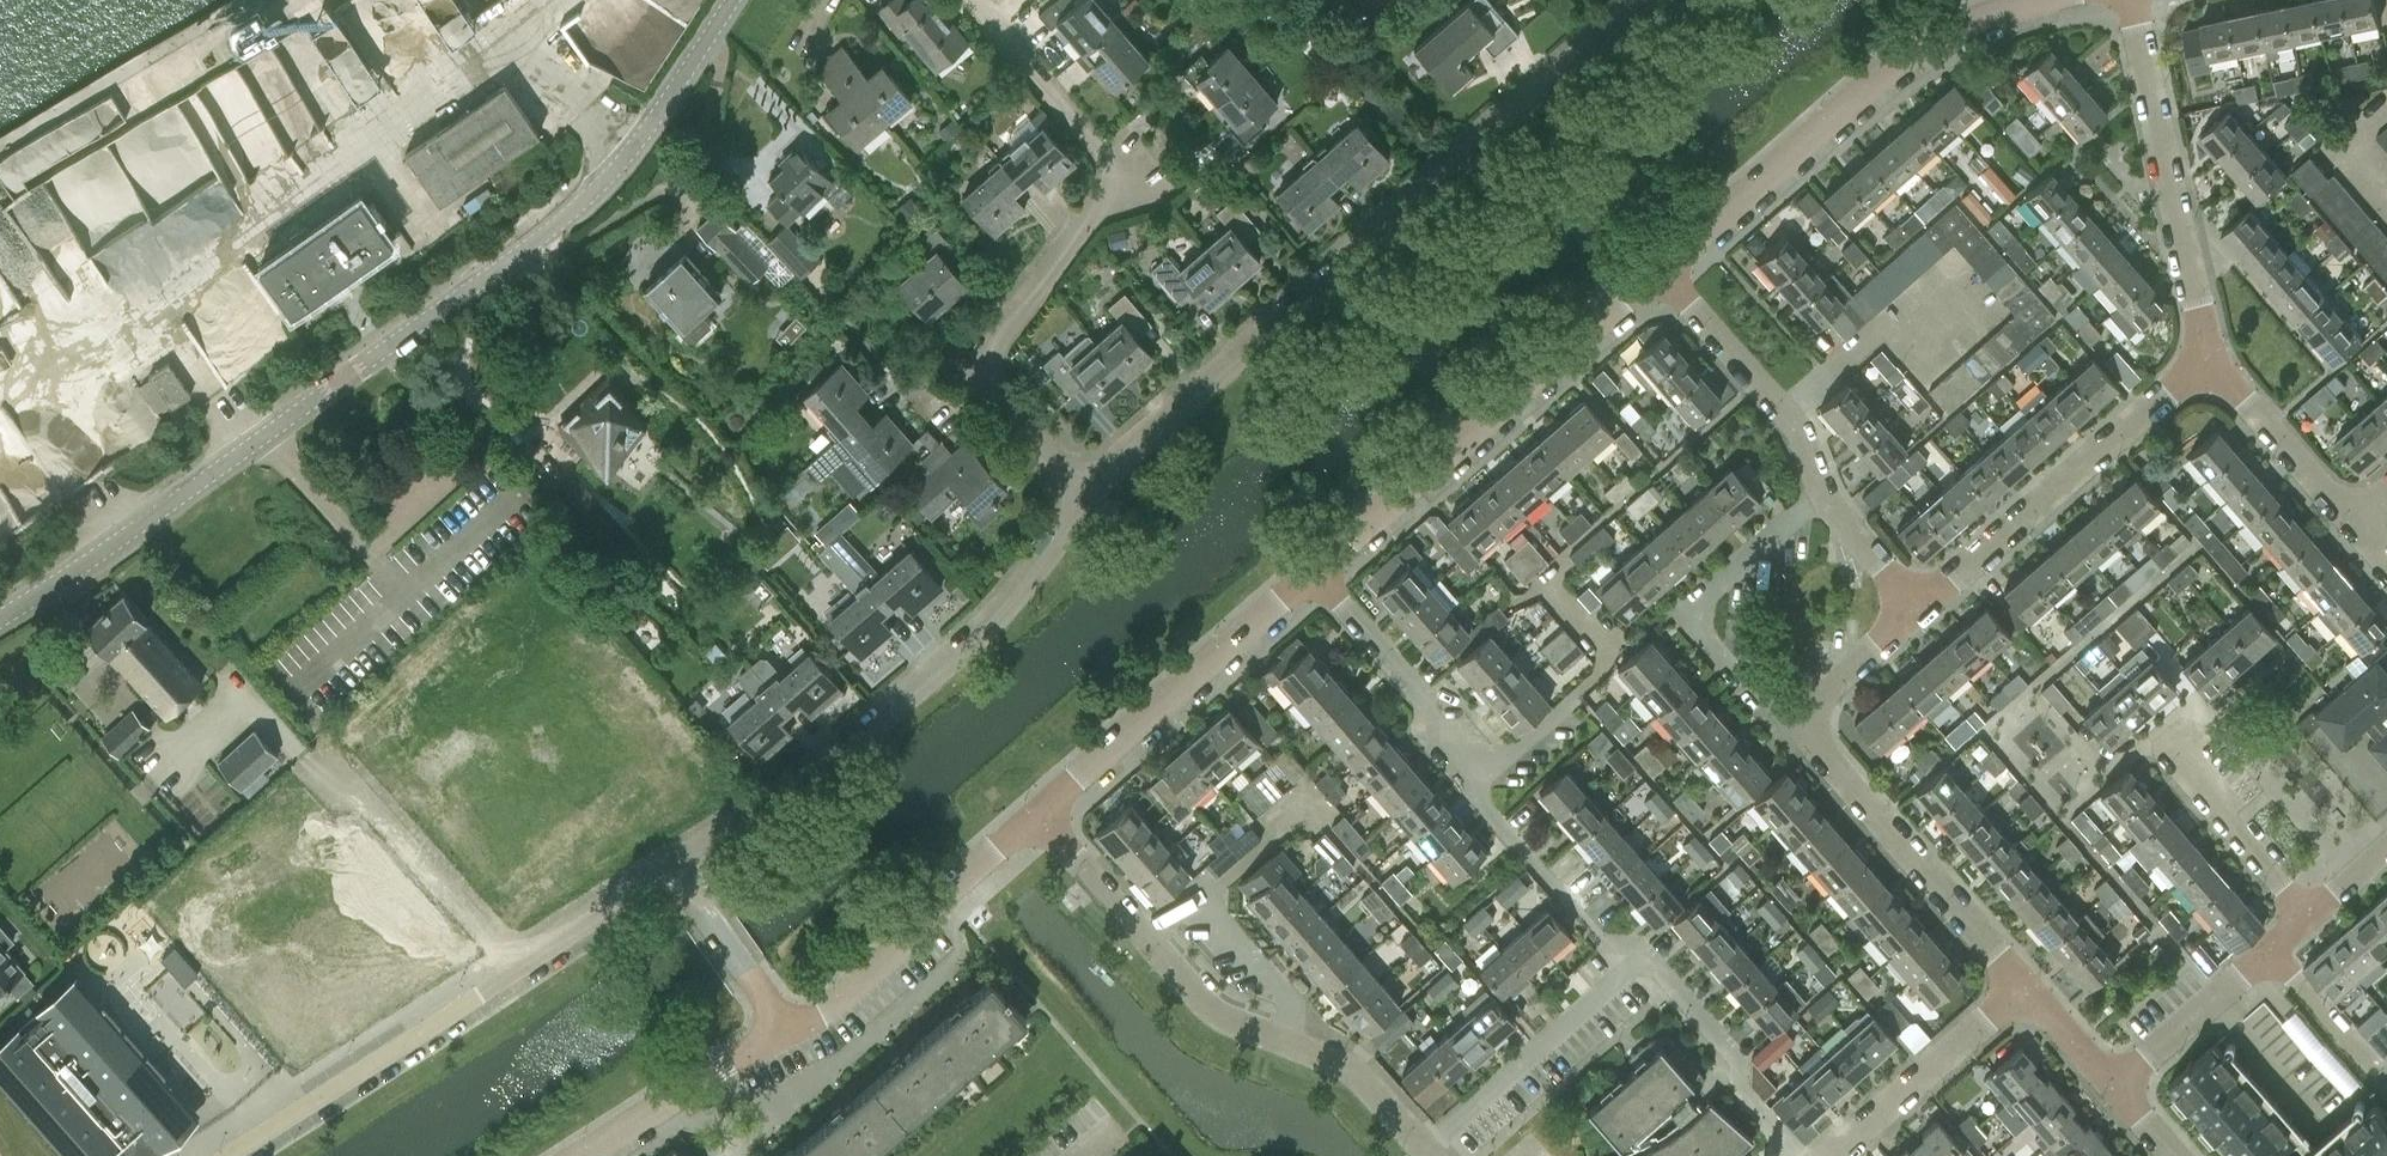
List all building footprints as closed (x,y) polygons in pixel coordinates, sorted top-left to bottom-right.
[(453,0),(406,0),(428,32),(460,11),(453,0)] [(966,39),(934,0),(885,0),(878,6),(898,30),(903,27),(935,66),(966,39)] [(1037,12),(1049,26),(1056,20),(1082,49),(1082,50),(1116,21),(1103,6),(1107,3),(1105,0),(1051,0),(1037,12)] [(1518,33),(1490,0),(1469,0),(1414,48),(1451,91),(1474,72),(1462,59),(1483,41),(1494,54),(1518,33)] [(2321,34),(2314,0),(2305,0),(2285,4),(2293,40),(2294,40),(2321,34)] [(2349,28),(2343,0),(2314,0),(2321,34),(2349,28)] [(2378,22),(2373,0),(2343,0),(2349,28),(2378,22)] [(371,64),(329,4),(272,45),(315,105),(371,64)] [(2294,40),(2293,40),(2285,4),(2258,10),(2265,46),(2268,57),(2279,55),(2278,48),(2294,44),(2294,40)] [(2265,46),(2258,10),(2229,16),(2237,52),(2265,46)] [(2208,58),(2237,52),(2229,16),(2201,22),(2208,58)] [(1115,87),(1148,58),(1116,21),(1082,50),(1082,49),(1075,55),(1086,68),(1093,62),(1115,87)] [(880,62),(866,73),(839,41),(826,52),(881,119),(909,96),(880,62)] [(1217,101),(1250,71),(1225,42),(1207,58),(1200,51),(1180,70),(1192,83),(1197,78),(1217,101)] [(2039,92),(2068,67),(2048,45),(2033,59),(2029,55),(2016,66),(2039,92)] [(855,140),(881,119),(826,52),(813,63),(839,95),(821,110),(835,127),(840,123),(855,140)] [(2359,77),(2370,75),(2367,60),(2356,62),(2359,77)] [(2349,79),(2359,77),(2356,62),(2345,64),(2349,79)] [(2059,114),(2087,89),(2068,67),(2039,92),(2059,114)] [(1257,115),(1275,99),(1250,71),(1217,101),(1237,123),(1232,128),(1243,141),(1263,123),(1257,115)] [(1990,112),(2002,102),(1975,72),(1964,82),(1990,112)] [(2303,89),(2313,87),(2310,72),(2300,74),(2303,89)] [(2292,91),(2303,89),(2300,74),(2289,76),(2292,91)] [(212,78),(186,92),(232,178),(259,163),(212,78)] [(1956,128),(1978,108),(1953,80),(1931,99),(1956,128)] [(439,201),(537,132),(503,83),(404,152),(439,201)] [(2247,101),(2256,99),(2253,84),(2244,85),(2247,101)] [(2236,103),(2247,101),(2244,85),(2233,88),(2235,100),(2236,103)] [(2235,100),(2233,88),(2232,86),(2213,90),(2216,104),(2235,100)] [(2078,136),(2106,111),(2087,89),(2059,114),(2078,136)] [(2202,92),(2190,95),(2193,109),(2205,106),(2202,92)] [(1931,99),(1930,100),(1928,97),(1915,109),(1917,111),(1909,118),(1934,147),(1956,128),(1931,99)] [(2278,119),(2289,109),(2282,101),(2271,111),(2278,119)] [(1043,127),(1051,119),(1040,107),(1029,116),(1038,127),(1012,150),(1009,146),(999,155),(1025,185),(1035,176),(1044,186),(1073,161),(1043,127)] [(813,109),(805,115),(812,123),(819,116),(813,109)] [(2247,119),(2241,124),(2229,110),(2197,137),(2210,152),(2213,149),(2220,156),(2247,132),(2248,132),(2254,126),(2247,119)] [(2290,133),(2301,123),(2294,114),(2282,124),(2290,133)] [(2011,135),(2023,124),(2015,116),(2003,126),(2011,135)] [(1913,166),(1934,147),(1909,118),(1888,137),(1913,166)] [(959,128),(958,127),(952,120),(938,132),(944,139),(945,140),(959,128)] [(1358,184),(1387,158),(1356,122),(1327,147),(1324,143),(1312,153),(1335,180),(1346,170),(1358,184)] [(2296,141),(2308,131),(2301,123),(2290,133),(2296,141)] [(2386,146),(2386,126),(2374,137),(2384,148),(2386,146)] [(2021,147),(2033,137),(2026,130),(2015,139),(2021,147)] [(2316,138),(2311,133),(2310,131),(2299,141),(2306,148),(2316,138)] [(2266,153),(2248,132),(2247,132),(2220,156),(2238,177),(2266,153)] [(1891,185),(1913,166),(1888,137),(1866,156),(1891,185)] [(2029,156),(2041,146),(2033,137),(2021,147),(2029,156)] [(833,180),(832,180),(798,144),(794,149),(792,146),(777,160),(783,167),(770,179),(781,191),(767,204),(786,224),(769,240),(802,275),(819,259),(786,224),(800,211),(801,212),(822,192),(837,207),(853,192),(837,176),(833,180)] [(2016,194),(2014,192),(1978,152),(1970,160),(1980,171),(1979,172),(2006,202),(2016,194)] [(1325,189),(1335,180),(1312,153),(1301,163),(1305,167),(1276,192),(1307,228),(1336,203),(1325,189)] [(2258,200),(2285,176),(2266,153),(2238,177),(2258,200)] [(1014,195),(1025,185),(999,155),(987,165),(990,169),(961,195),(993,231),(1023,204),(1014,195)] [(2311,193),(2328,177),(2309,155),(2291,171),(2311,193)] [(1869,204),(1891,185),(1866,156),(1845,175),(1869,204)] [(2014,170),(2027,180),(2033,172),(2020,163),(2014,170)] [(2041,217),(2069,192),(2050,170),(2022,195),(2041,217)] [(2321,204),(2342,185),(2332,173),(2328,177),(2311,193),(2321,204)] [(1847,224),(1869,204),(1845,175),(1822,195),(1847,224)] [(1953,195),(1952,194),(1943,183),(1934,191),(1945,203),(1953,195)] [(2330,215),(2352,196),(2342,185),(2321,204),(2330,215)] [(1992,214),(1990,213),(1970,189),(1961,197),(1983,222),(1992,214)] [(2294,207),(2306,197),(2299,189),(2288,200),(2294,207)] [(1810,214),(1821,204),(1809,191),(1798,200),(1810,214)] [(1937,209),(1945,203),(1934,191),(1927,198),(1937,209)] [(2060,238),(2088,214),(2069,192),(2041,217),(2060,238)] [(291,312),(392,241),(359,194),(308,230),(305,225),(289,236),(292,241),(258,265),(291,312)] [(2339,225),(2361,206),(2352,196),(2330,215),(2339,225)] [(1243,242),(1259,228),(1232,197),(1216,211),(1228,225),(1203,246),(1233,280),(1258,259),(1243,242)] [(2302,215),(2313,205),(2306,197),(2294,207),(2302,215)] [(921,208),(912,198),(896,212),(904,222),(921,208)] [(1964,256),(1985,237),(1955,202),(1933,221),(1952,242),(1964,256)] [(1817,222),(1828,212),(1821,204),(1810,214),(1817,222)] [(2349,236),(2371,217),(2361,206),(2339,225),(2349,236)] [(734,229),(736,227),(717,208),(697,228),(716,247),(717,246),(749,280),(767,263),(734,229)] [(2239,255),(2268,230),(2248,208),(2220,233),(2239,255)] [(1913,211),(1900,222),(1909,232),(1910,233),(1923,222),(1922,221),(1913,211)] [(1827,237),(1840,225),(1828,212),(1817,222),(1815,223),(1827,237)] [(2079,261),(2107,236),(2088,214),(2060,238),(2079,261)] [(2358,247),(2380,228),(2371,217),(2349,236),(2358,247)] [(2315,228),(2326,241),(2337,232),(2325,219),(2315,228)] [(1941,252),(1952,242),(1933,221),(1923,231),(1941,252)] [(1910,233),(1909,232),(1900,222),(1891,229),(1901,241),(1910,233)] [(945,258),(957,249),(934,223),(912,242),(926,258),(899,281),(928,315),(966,282),(945,258)] [(1107,232),(1112,247),(1126,244),(1122,228),(1107,232)] [(2386,240),(2386,236),(2380,228),(2358,247),(2367,258),(2386,240)] [(1894,247),(1901,241),(1891,229),(1884,235),(1894,247)] [(1761,230),(1748,242),(1757,252),(1769,241),(1761,230)] [(2259,277),(2287,252),(2268,230),(2239,255),(2259,277)] [(1930,261),(1941,252),(1923,231),(1912,240),(1930,261)] [(2006,248),(2017,238),(2011,232),(2000,242),(2006,248)] [(2332,251),(2344,240),(2337,232),(2326,241),(2325,242),(2332,251)] [(1776,282),(1804,257),(1785,235),(1757,260),(1776,282)] [(2098,282),(2126,257),(2107,236),(2079,261),(2098,282)] [(1973,266),(1994,247),(1985,237),(1964,256),(1973,266)] [(2014,258),(2025,248),(2017,238),(2006,248),(2014,258)] [(1848,258),(1859,248),(1852,240),(1841,250),(1848,258)] [(1920,270),(1930,261),(1912,240),(1901,249),(1920,270)] [(2339,258),(2351,248),(2344,240),(2332,251),(2339,258)] [(2386,260),(2386,240),(2367,258),(2377,269),(2386,260)] [(1207,303),(1233,280),(1203,246),(1177,269),(1165,255),(1150,268),(1177,299),(1192,286),(1207,303)] [(1982,277),(2004,258),(1994,247),(1973,266),(1982,277)] [(1855,266),(1866,256),(1859,248),(1848,258),(1855,266)] [(1909,280),(1920,270),(1901,249),(1890,259),(1909,280)] [(696,313),(720,290),(685,252),(645,288),(680,327),(678,329),(691,342),(708,326),(696,313)] [(2278,299),(2306,274),(2287,252),(2259,277),(2278,299)] [(1795,304),(1824,279),(1823,278),(1804,257),(1776,282),(1795,303),(1795,304)] [(2117,303),(2145,279),(2126,257),(2098,282),(2117,303)] [(1992,288),(2013,269),(2004,258),(1982,277),(1992,288)] [(1898,289),(1909,280),(1890,259),(1880,268),(1898,289)] [(2386,279),(2386,260),(2377,269),(2386,279)] [(1888,299),(1898,289),(1880,268),(1869,278),(1888,299)] [(2001,299),(2023,279),(2013,269),(1992,288),(2001,299)] [(1795,303),(1793,306),(1812,328),(1815,325),(1825,316),(1836,307),(1847,297),(1848,296),(1851,294),(1831,271),(1823,278),(1824,279),(1795,304),(1795,303)] [(2044,292),(2056,282),(2049,274),(2038,285),(2044,292)] [(2296,320),(2324,295),(2306,274),(2278,299),(2296,320)] [(2370,294),(2382,283),(2375,276),(2363,286),(2370,294)] [(1877,309),(1888,299),(1869,278),(1858,288),(1877,309)] [(2033,334),(2055,315),(2023,279),(2001,299),(2014,313),(2033,334)] [(2126,334),(2164,300),(2145,279),(2117,303),(2118,305),(2108,313),(2126,334)] [(2073,298),(2073,295),(2061,281),(2058,281),(2056,283),(2056,282),(2044,292),(2064,314),(2067,311),(2067,309),(2066,307),(2066,305),(2073,298)] [(2386,293),(2386,289),(2382,283),(2370,294),(2377,302),(2386,293)] [(1866,318),(1877,309),(1858,288),(1848,296),(1847,297),(1866,318)] [(1134,337),(1150,323),(1123,291),(1107,304),(1120,319),(1095,341),(1094,341),(1124,375),(1149,354),(1134,337)] [(2315,342),(2343,317),(2324,295),(2296,320),(2315,342)] [(1855,328),(1866,318),(1847,297),(1836,307),(1855,328)] [(1844,337),(1855,328),(1836,307),(1825,316),(1844,337)] [(2022,344),(2033,334),(2014,313),(2003,322),(2022,344)] [(2335,364),(2363,339),(2343,317),(2315,342),(2335,364)] [(2082,335),(2093,325),(2087,318),(2076,328),(2082,335)] [(2011,353),(2022,344),(2003,322),(1992,332),(2011,353)] [(2090,344),(2102,334),(2093,325),(2082,335),(2090,344)] [(1654,377),(1682,352),(1663,330),(1635,355),(1635,356),(1626,363),(1646,386),(1655,378),(1654,377)] [(2000,363),(2011,353),(1992,332),(1982,341),(2000,363)] [(1094,341),(1095,341),(1088,333),(1062,356),(1056,349),(1041,362),(1068,394),(1084,381),(1098,398),(1124,375),(1094,341)] [(2049,352),(2057,345),(2047,333),(2038,341),(2049,352)] [(2377,356),(2386,349),(2377,338),(2368,345),(2377,356)] [(1990,372),(2000,363),(1982,341),(1971,351),(1990,372)] [(2041,359),(2049,352),(2038,341),(2030,348),(2041,359)] [(2370,362),(2377,356),(2368,345),(2361,351),(2370,362)] [(1979,382),(1990,372),(1971,351),(1960,360),(1979,382)] [(2110,351),(2104,357),(2113,369),(2120,363),(2110,351)] [(1673,399),(1701,374),(1682,352),(1654,377),(1655,378),(1673,399)] [(820,355),(808,365),(815,373),(826,364),(820,355)] [(2094,403),(2115,384),(2091,356),(2069,376),(2094,403)] [(171,407),(190,393),(167,360),(148,373),(171,407)] [(1968,392),(1979,382),(1960,360),(1949,370),(1968,392)] [(854,403),(867,392),(841,362),(805,394),(831,423),(827,427),(836,437),(863,413),(854,403)] [(1892,383),(1903,373),(1895,365),(1884,375),(1892,383)] [(1603,367),(1591,377),(1595,381),(1599,386),(1606,395),(1618,384),(1611,376),(1606,371),(1603,367)] [(1957,401),(1968,392),(1949,370),(1938,379),(1957,401)] [(2005,390),(2013,383),(2003,371),(1995,378),(2005,390)] [(607,457),(643,424),(609,372),(583,397),(586,401),(562,423),(607,457)] [(2336,372),(2325,382),(2335,393),(2335,394),(2346,384),(2336,372)] [(1693,421),(1721,396),(1701,374),(1673,399),(1693,421)] [(2072,423),(2094,403),(2069,376),(2048,394),(2047,395),(2072,423)] [(1997,398),(2005,390),(1995,378),(1987,386),(1997,398)] [(1947,410),(1957,401),(1938,379),(1928,389),(1947,410)] [(1838,429),(1866,404),(1846,382),(1819,407),(1838,429)] [(2317,389),(2302,402),(2315,416),(2338,397),(2335,394),(2335,393),(2325,382),(2317,389)] [(1910,403),(1921,394),(1914,387),(1904,396),(1910,403)] [(2047,395),(2048,394),(2041,387),(2020,406),(2026,414),(2051,441),(2072,423),(2047,395)] [(1918,412),(1929,403),(1921,394),(1910,403),(1918,412)] [(2379,402),(2386,412),(2386,395),(2379,402)] [(1589,451),(1612,431),(1584,399),(1561,419),(1589,451)] [(2386,444),(2386,412),(2379,402),(2358,420),(2382,448),(2386,444)] [(1857,450),(1885,425),(1866,404),(1838,429),(1857,450)] [(1962,428),(1970,421),(1960,409),(1952,416),(1962,428)] [(878,476),(875,472),(911,441),(886,412),(872,424),(863,413),(836,437),(806,463),(819,477),(843,455),(868,485),(878,476)] [(1637,430),(1648,420),(1641,412),(1630,422),(1637,430)] [(2029,461),(2051,441),(2026,414),(2004,433),(2029,461)] [(1954,436),(1962,428),(1952,416),(1944,424),(1954,436)] [(1567,472),(1589,451),(1561,419),(1538,439),(1567,472)] [(1645,439),(1656,429),(1648,420),(1637,430),(1645,439)] [(2359,468),(2382,448),(2358,420),(2335,440),(2359,468)] [(1877,472),(1905,448),(1885,425),(1857,450),(1877,472)] [(2206,475),(2234,451),(2215,429),(2186,453),(2206,475)] [(1631,458),(1640,449),(1623,430),(1614,438),(1631,458)] [(2007,480),(2029,461),(2004,433),(1983,452),(2007,480)] [(996,495),(1007,485),(966,438),(907,490),(930,516),(960,490),(974,505),(969,510),(982,524),(1004,504),(996,495)] [(1545,491),(1567,472),(1538,439),(1517,459),(1545,491)] [(1919,466),(1927,459),(1917,448),(1909,455),(1919,466)] [(2225,498),(2253,473),(2234,451),(2206,475),(2225,498)] [(1986,499),(2007,480),(1983,452),(1961,471),(1986,499)] [(1911,473),(1919,466),(1909,455),(1901,462),(1911,473)] [(1681,478),(1692,468),(1681,456),(1670,466),(1681,478)] [(1522,511),(1545,491),(1517,459),(1494,478),(1522,511)] [(1753,492),(1765,481),(1745,459),(1733,470),(1730,466),(1707,486),(1737,518),(1759,498),(1753,492)] [(1965,518),(1986,499),(1961,471),(1940,490),(1965,518)] [(1636,484),(1635,483),(1625,472),(1615,481),(1626,493),(1636,484)] [(2244,519),(2272,494),(2253,473),(2225,498),(2244,519)] [(584,510),(597,498),(573,474),(561,486),(584,510)] [(1870,507),(1896,485),(1886,474),(1861,496),(1870,507)] [(1661,494),(1670,487),(1659,475),(1651,483),(1661,494)] [(2136,523),(2158,503),(2134,475),(2112,495),(2136,523)] [(2167,487),(2171,484),(2164,475),(2153,485),(2161,494),(2167,487)] [(1500,530),(1522,511),(1494,478),(1472,498),(1500,530)] [(1615,503),(1626,493),(1615,481),(1604,491),(1615,503)] [(1648,508),(1658,498),(1647,486),(1636,495),(1648,508)] [(1714,538),(1737,518),(1707,486),(1685,505),(1714,538)] [(2167,487),(2161,494),(2171,506),(2178,500),(2167,487)] [(1943,537),(1965,518),(1940,490),(1918,509),(1943,537)] [(2263,540),(2291,516),(2272,494),(2244,519),(2263,540)] [(1459,510),(1449,518),(1474,546),(1477,550),(1493,536),(1499,542),(1504,537),(1499,531),(1500,530),(1472,498),(1469,495),(1456,507),(1459,510)] [(1637,517),(1648,508),(1636,495),(1625,505),(1637,517)] [(2114,542),(2136,523),(2112,495),(2089,514),(2114,542)] [(849,501),(815,531),(825,542),(829,539),(859,512),(849,501)] [(1692,557),(1714,538),(1685,505),(1663,525),(1692,557)] [(925,515),(916,507),(909,514),(917,523),(925,515)] [(1921,557),(1943,537),(1918,509),(1896,529),(1921,557)] [(1580,532),(1591,522),(1580,511),(1569,520),(1580,532)] [(2190,528),(2202,518),(2195,511),(2184,520),(2190,528)] [(2093,561),(2114,542),(2089,514),(2068,533),(2093,561)] [(2282,562),(2310,538),(2291,516),(2263,540),(2282,562)] [(2198,537),(2209,527),(2202,518),(2190,528),(2198,537)] [(1569,541),(1580,532),(1569,520),(1558,529),(1569,541)] [(1603,546),(1613,537),(1603,525),(1593,534),(1603,546)] [(1670,577),(1692,557),(1663,525),(1641,545),(1670,577)] [(1459,560),(1470,551),(1449,528),(1438,537),(1459,560)] [(2071,580),(2093,561),(2068,533),(2046,552),(2071,580)] [(1603,546),(1593,534),(1592,534),(1570,554),(1581,566),(1603,546)] [(1536,571),(1548,561),(1528,538),(1516,549),(1536,571)] [(2301,584),(2329,559),(2310,538),(2282,562),(2301,584)] [(1409,540),(1365,579),(1397,613),(1429,586),(1410,564),(1421,554),(1409,540)] [(2168,560),(2176,552),(2167,541),(2158,549),(2168,560)] [(865,579),(833,544),(821,554),(853,590),(855,587),(860,592),(830,618),(861,653),(890,627),(879,614),(889,606),(865,579)] [(1648,597),(1670,577),(1641,545),(1619,564),(1648,597)] [(912,609),(941,583),(910,548),(881,574),(877,568),(865,579),(889,606),(900,596),(912,609)] [(1524,582),(1536,571),(1516,549),(1504,559),(1524,582)] [(2160,566),(2168,560),(2158,549),(2150,555),(2160,566)] [(1468,571),(1479,561),(1470,551),(1459,560),(1468,571)] [(2049,599),(2071,580),(2046,552),(2025,571),(2049,599)] [(2228,571),(2239,561),(2233,554),(2222,565),(2228,571)] [(2321,606),(2349,581),(2329,559),(2301,584),(2321,606)] [(651,561),(635,578),(642,585),(659,568),(651,561)] [(2187,582),(2199,572),(2189,561),(2177,571),(2187,582)] [(2236,580),(2247,570),(2239,561),(2228,571),(2236,580)] [(1626,617),(1648,597),(1619,564),(1597,584),(1626,617)] [(2027,618),(2049,599),(2025,571),(2002,591),(2012,602),(2003,609),(2020,628),(2029,620),(2027,618)] [(2177,591),(2187,582),(2177,571),(2167,580),(2177,591)] [(2125,597),(2133,590),(2123,579),(2115,586),(2125,597)] [(2339,627),(2367,602),(2349,581),(2321,606),(2339,627)] [(1416,636),(1448,607),(1429,586),(1396,613),(1416,636)] [(2116,605),(2125,597),(2115,586),(2106,593),(2116,605)] [(124,591),(85,626),(108,651),(109,649),(129,672),(166,712),(201,681),(164,640),(144,618),(147,616),(124,591)] [(2266,615),(2277,605),(2271,598),(2260,607),(2266,615)] [(2367,602),(2339,627),(2358,649),(2343,663),(2352,673),(2368,660),(2373,655),(2386,644),(2377,633),(2386,624),(2367,602)] [(1489,633),(1508,616),(1498,605),(1475,624),(1486,636),(1464,655),(1457,661),(1476,683),(1509,655),(1489,633)] [(2274,624),(2285,614),(2277,605),(2266,615),(2274,624)] [(621,606),(610,615),(624,631),(635,621),(621,606)] [(2003,609),(1994,617),(1984,606),(1963,625),(1987,653),(2009,634),(2010,636),(2020,628),(2003,609)] [(2143,636),(2154,627),(2135,606),(2125,615),(2143,636)] [(2249,654),(2272,634),(2248,606),(2225,626),(2249,654)] [(1475,624),(1469,630),(1448,607),(1416,636),(1437,659),(1453,644),(1464,655),(1486,636),(1475,624)] [(2132,646),(2143,636),(2125,615),(2114,625),(2132,646)] [(2081,635),(2090,628),(2079,617),(2071,624),(2081,635)] [(2074,642),(2081,635),(2071,624),(2064,631),(2074,642)] [(1965,672),(1987,653),(1963,625),(1941,644),(1965,672)] [(1550,658),(1573,637),(1563,626),(1540,647),(1550,658)] [(2228,673),(2249,654),(2225,626),(2203,644),(2228,673)] [(717,633),(706,643),(723,659),(732,652),(717,633)] [(2098,643),(2106,652),(2109,655),(2120,646),(2108,633),(2098,643)] [(1329,670),(1308,647),(1297,634),(1274,654),(1277,658),(1271,663),(1272,664),(1265,671),(1273,680),(1276,677),(1296,699),(1329,670)] [(1562,671),(1585,650),(1573,637),(1550,658),(1562,671)] [(1636,689),(1669,661),(1649,639),(1617,668),(1636,689)] [(2095,663),(2106,652),(2096,641),(2085,652),(2095,663)] [(2304,658),(2315,648),(2309,641),(2297,651),(2304,658)] [(1944,691),(1965,672),(1941,644),(1919,663),(1944,691)] [(2205,693),(2228,673),(2203,644),(2180,664),(2205,693)] [(2138,647),(2116,666),(2118,669),(2125,677),(2149,704),(2150,704),(2171,685),(2147,658),(2138,647)] [(2311,667),(2323,657),(2315,648),(2304,658),(2311,667)] [(2051,650),(2044,656),(2050,663),(2056,657),(2051,650)] [(759,656),(756,659),(750,665),(765,681),(789,708),(799,699),(810,712),(840,686),(809,651),(779,676),(775,672),(778,669),(767,656),(759,656)] [(1496,705),(1528,677),(1509,655),(1476,683),(1496,705)] [(2295,725),(2305,735),(2319,723),(2340,747),(2364,726),(2375,739),(2366,746),(2386,770),(2386,672),(2373,656),(2373,655),(2368,660),(2352,673),(2341,684),(2343,686),(2334,694),(2312,713),(2311,711),(2295,725)] [(1656,712),(1689,683),(1669,661),(1636,689),(1656,712)] [(1944,691),(1919,663),(1897,682),(1922,710),(1929,717),(1950,698),(1944,691)] [(729,720),(760,756),(789,731),(778,718),(789,708),(765,681),(750,665),(741,674),(740,680),(752,693),(754,691),(757,695),(729,720)] [(2118,669),(2097,687),(2104,696),(2128,723),(2149,704),(2125,677),(2118,669)] [(1316,721),(1349,693),(1329,670),(1296,699),(1316,721)] [(2019,690),(2027,682),(2018,671),(2009,679),(2019,690)] [(1516,729),(1549,700),(1528,677),(1496,705),(1516,729)] [(2011,697),(2019,690),(2009,679),(2001,686),(2011,697)] [(2058,711),(2068,702),(2050,681),(2040,690),(2058,711)] [(1901,729),(1922,710),(1897,682),(1876,700),(1901,729)] [(1675,734),(1708,705),(1689,683),(1656,712),(1675,734)] [(1335,744),(1368,715),(1349,693),(1316,721),(1335,744)] [(2105,743),(2128,723),(2104,696),(2081,716),(2105,743)] [(1258,732),(1270,721),(1250,698),(1237,709),(1258,732)] [(1602,719),(1614,708),(1606,699),(1594,710),(1602,719)] [(1878,749),(1901,729),(1876,700),(1853,721),(1878,749)] [(1695,756),(1728,728),(1708,705),(1675,734),(1695,756)] [(148,724),(132,706),(105,730),(121,748),(148,724)] [(1234,760),(1257,739),(1229,707),(1206,727),(1234,760)] [(1613,732),(1625,721),(1614,708),(1602,719),(1613,732)] [(1975,728),(1984,720),(1974,708),(1965,716),(1975,728)] [(1354,765),(1387,737),(1368,715),(1335,744),(1354,765)] [(1968,734),(1975,728),(1965,716),(1958,723),(1968,734)] [(1267,742),(1279,731),(1270,721),(1258,732),(1267,742)] [(271,758),(277,753),(255,727),(217,761),(240,786),(253,775),(257,779),(244,791),(252,799),(283,771),(271,758)] [(1212,780),(1234,760),(1206,727),(1183,747),(1212,780)] [(1715,778),(1747,750),(1728,728),(1695,756),(1715,778)] [(1374,788),(1407,759),(1387,737),(1354,765),(1374,788)] [(1171,758),(1161,767),(1189,799),(1195,806),(1205,803),(1214,796),(1217,786),(1212,780),(1183,747),(1184,746),(1181,743),(1167,755),(1171,758)] [(1642,763),(1654,753),(1646,743),(1634,754),(1642,763)] [(1613,766),(1626,754),(1618,745),(1605,756),(1613,766)] [(1932,765),(1941,758),(1931,746),(1922,754),(1932,765)] [(1987,766),(1998,756),(1989,746),(1978,756),(1987,766)] [(1293,781),(1305,770),(1286,748),(1274,758),(1293,781)] [(1735,801),(1768,773),(1747,750),(1715,778),(1735,801)] [(1652,775),(1664,764),(1654,753),(1642,763),(1652,775)] [(1623,777),(1636,766),(1626,754),(1613,766),(1623,777)] [(1924,772),(1932,765),(1922,754),(1914,761),(1924,772)] [(1994,774),(2005,765),(1998,756),(1987,766),(1994,774)] [(1394,810),(1427,781),(1407,759),(1374,788),(1394,810)] [(1934,813),(1962,788),(1943,766),(1915,791),(1934,813)] [(1918,767),(1909,774),(1914,780),(1923,772),(1918,767)] [(1559,813),(1585,791),(1565,768),(1540,791),(1559,813)] [(2119,815),(2146,790),(2127,768),(2099,792),(2119,815)] [(1271,803),(1284,792),(1264,769),(1251,780),(1271,803)] [(1324,792),(1337,781),(1328,771),(1316,782),(1324,792)] [(1773,823),(1806,795),(1785,771),(1753,800),(1773,823)] [(1170,809),(1181,799),(1161,776),(1150,786),(1170,809)] [(1645,778),(1635,786),(1641,794),(1651,786),(1645,778)] [(1260,813),(1271,803),(1251,780),(1240,790),(1260,813)] [(1335,803),(1347,792),(1337,781),(1324,792),(1335,803)] [(1414,832),(1446,804),(1427,781),(1394,810),(1414,832)] [(1681,808),(1694,797),(1685,787),(1672,798),(1681,808)] [(1953,834),(1981,809),(1962,788),(1934,813),(1953,834)] [(1653,810),(1664,800),(1655,789),(1643,799),(1653,810)] [(2138,837),(2166,813),(2146,790),(2119,815),(2138,837)] [(1579,835),(1604,813),(1585,791),(1559,813),(1579,835)] [(2024,809),(2035,799),(2029,792),(2018,802),(2024,809)] [(1792,844),(1824,816),(1806,795),(1773,823),(1792,844)] [(1692,820),(1704,809),(1694,797),(1681,808),(1692,820)] [(1179,819),(1190,809),(1181,799),(1170,809),(1179,819)] [(2032,818),(2043,808),(2035,799),(2024,809),(2032,818)] [(1662,820),(1673,810),(1664,800),(1653,810),(1662,820)] [(1118,855),(1151,826),(1130,803),(1098,832),(1099,834),(1096,837),(1105,847),(1109,844),(1118,855)] [(1433,855),(1466,826),(1446,804),(1414,832),(1433,855)] [(1971,855),(2000,831),(1981,809),(1953,834),(1971,855)] [(1598,858),(1623,835),(1604,813),(1579,835),(1598,858)] [(2157,859),(2185,835),(2166,813),(2138,837),(2157,859)] [(1352,847),(1364,836),(1344,814),(1331,824),(1352,847)] [(1812,867),(1844,838),(1824,816),(1792,844),(1812,867)] [(2090,840),(2101,830),(2092,819),(2081,829),(2090,840)] [(1251,825),(1238,836),(1228,824),(1218,832),(1239,856),(1262,837),(1251,825)] [(1170,849),(1169,848),(1151,826),(1118,855),(1137,877),(1170,849)] [(1454,878),(1486,849),(1466,826),(1433,855),(1454,878)] [(2100,851),(2111,841),(2101,830),(2090,840),(2100,851)] [(1332,864),(1344,853),(1324,831),(1312,842),(1332,864)] [(1739,853),(1752,842),(1743,831),(1730,843),(1739,853)] [(1990,877),(2019,852),(2000,831),(1971,855),(1990,877)] [(1217,876),(1239,856),(1218,832),(1207,842),(1218,853),(1206,864),(1217,876)] [(2027,832),(2022,837),(2028,844),(2034,839),(2027,832)] [(1691,854),(1703,843),(1694,833),(1682,843),(1691,854)] [(1617,880),(1643,857),(1623,835),(1598,858),(1617,880)] [(2061,852),(2073,842),(2067,835),(2055,845),(2061,852)] [(2177,881),(2204,857),(2185,835),(2157,859),(2177,881)] [(1361,857),(1373,847),(1364,836),(1352,847),(1361,857)] [(1832,890),(1864,861),(1844,838),(1812,867),(1832,890)] [(1179,859),(1188,851),(1179,840),(1169,848),(1170,849),(1137,877),(1157,899),(1189,871),(1179,859)] [(1749,864),(1762,853),(1752,842),(1739,853),(1749,864)] [(2070,862),(2081,852),(2073,842),(2061,852),(2070,862)] [(1700,864),(1712,854),(1703,843),(1691,854),(1700,864)] [(1300,869),(1291,859),(1281,847),(1240,883),(1251,895),(1249,897),(1246,900),(1258,914),(1261,910),(1269,919),(1302,891),(1290,877),(1300,869)] [(2009,899),(2037,874),(2019,852),(1990,877),(2009,899)] [(1341,875),(1353,864),(1344,853),(1332,864),(1341,875)] [(1636,902),(1662,879),(1643,857),(1617,880),(1636,902)] [(2196,903),(2224,879),(2204,857),(2177,881),(2196,903)] [(1851,911),(1883,883),(1864,861),(1832,890),(1851,911)] [(1737,884),(1748,874),(1737,862),(1726,871),(1737,884)] [(2128,884),(2140,874),(2131,864),(2119,874),(2128,884)] [(1391,892),(1403,882),(1395,872),(1393,870),(1381,881),(1391,892)] [(2028,921),(2057,896),(2037,874),(2009,899),(2028,921)] [(2139,896),(2150,886),(2140,874),(2128,884),(2139,896)] [(1506,906),(1529,886),(1519,875),(1496,894),(1506,906)] [(1778,896),(1790,885),(1781,875),(1769,886),(1778,896)] [(1656,925),(1682,902),(1662,879),(1636,902),(1656,925)] [(2100,896),(2111,886),(2104,879),(2093,888),(2100,896)] [(2215,925),(2243,901),(2224,879),(2196,903),(2215,925)] [(1400,902),(1412,892),(1403,882),(1391,892),(1400,902)] [(1870,934),(1903,905),(1883,883),(1851,911),(1870,934)] [(1789,908),(1801,897),(1790,885),(1778,896),(1789,908)] [(2107,905),(2119,895),(2111,886),(2100,896),(2107,905)] [(1371,910),(1384,899),(1373,887),(1361,898),(1371,910)] [(1289,942),(1321,913),(1302,891),(1269,919),(1288,941),(1289,942)] [(2373,903),(2386,920),(2386,891),(2373,903)] [(1777,906),(1768,896),(1756,906),(1765,916),(1777,906)] [(2047,942),(2075,917),(2057,896),(2028,921),(2047,942)] [(1692,942),(1717,920),(1697,898),(1672,920),(1692,942)] [(1380,920),(1393,909),(1384,899),(1371,910),(1380,920)] [(2234,946),(2262,922),(2243,901),(2215,925),(2234,946)] [(2386,951),(2386,920),(2373,903),(2350,923),(2380,957),(2386,951)] [(1484,925),(1494,916),(1484,905),(1474,913),(1475,914),(1484,925)] [(1890,956),(1922,927),(1903,905),(1870,934),(1890,956)] [(1786,917),(1779,909),(1777,906),(1765,916),(1775,927),(1786,917)] [(1548,953),(1570,933),(1548,908),(1525,927),(1547,952),(1548,953)] [(2167,928),(2178,918),(2169,908),(2158,918),(2167,928)] [(2095,939),(2103,932),(2085,910),(2076,918),(2075,917),(2047,942),(2066,964),(2094,939),(2095,939)] [(1308,964),(1341,936),(1321,913),(1289,942),(1288,941),(1284,944),(1296,958),(1300,954),(1308,963),(1308,964)] [(1484,925),(1475,914),(1474,913),(1464,922),(1474,934),(1484,925)] [(2177,939),(2188,929),(2178,918),(2167,928),(2177,939)] [(1433,939),(1441,932),(1430,920),(1422,927),(1433,939)] [(1711,964),(1736,941),(1717,920),(1692,942),(1711,964)] [(1817,941),(1830,930),(1821,920),(1808,931),(1817,941)] [(2139,940),(2150,930),(2144,923),(2132,933),(2139,940)] [(2357,977),(2380,957),(2350,923),(2328,942),(2326,941),(2357,977)] [(7,985),(17,996),(33,981),(23,970),(25,969),(6,948),(14,940),(7,931),(4,929),(0,924),(0,991),(7,985)] [(1548,953),(1547,952),(1525,927),(1503,947),(1526,972),(1548,953)] [(1910,979),(1943,950),(1922,927),(1890,956),(1910,979)] [(1828,953),(1840,941),(1830,930),(1817,941),(1828,953)] [(1409,953),(1422,943),(1413,932),(1400,943),(1409,953)] [(1327,986),(1360,957),(1341,936),(1308,964),(1308,963),(1304,967),(1316,980),(1319,977),(1327,986)] [(2113,961),(2095,939),(2094,939),(2066,964),(2085,986),(2113,961)] [(1804,960),(1815,950),(1807,940),(1795,951),(1804,960)] [(1433,950),(1451,970),(1460,961),(1443,941),(1433,950)] [(1730,985),(1755,963),(1736,941),(1711,964),(1730,985)] [(2205,972),(2215,963),(2196,941),(2186,951),(2205,972)] [(2357,977),(2326,941),(2319,948),(2320,949),(2304,963),(2342,1006),(2365,986),(2357,977)] [(1419,965),(1432,954),(1422,943),(1409,953),(1419,965)] [(2156,955),(2163,949),(2159,944),(2152,950),(2156,955)] [(166,954),(161,957),(185,985),(199,972),(176,945),(166,954)] [(1525,973),(1526,972),(1503,947),(1481,966),(1503,991),(1502,992),(1507,998),(1529,978),(1525,973)] [(1813,971),(1824,961),(1815,950),(1804,960),(1813,971)] [(1954,957),(1951,960),(1943,950),(1910,979),(1930,1002),(1963,973),(1966,970),(1954,957)] [(1347,1008),(1380,980),(1360,957),(1327,986),(1323,989),(1335,1002),(1339,999),(1347,1008)] [(1749,1007),(1774,985),(1755,963),(1730,985),(1749,1007)] [(1856,985),(1869,974),(1860,964),(1847,976),(1856,985)] [(1449,991),(1459,982),(1449,970),(1439,979),(1439,980),(1449,991)] [(1867,997),(1879,986),(1869,974),(1856,985),(1867,997)] [(27,1021),(0,1044),(0,1078),(69,1155),(152,1155),(182,1130),(183,1131),(184,1130),(182,1127),(179,1129),(173,1122),(192,1106),(191,1105),(190,1106),(80,978),(82,976),(81,975),(27,1021)] [(1011,979),(1001,987),(992,976),(933,1028),(968,1068),(1027,1017),(1020,1009),(1029,1000),(1011,979)] [(1449,991),(1439,980),(1439,979),(1429,988),(1439,1000),(1449,991)] [(1367,1031),(1399,1002),(1380,980),(1347,1008),(1367,1031)] [(1769,1030),(1794,1008),(1774,985),(1749,1007),(1769,1030)] [(1514,1020),(1492,995),(1485,987),(1462,1007),(1469,1016),(1470,1015),(1491,1040),(1514,1020)] [(1828,1010),(1839,1001),(1828,987),(1817,997),(1828,1010)] [(1819,1019),(1828,1010),(1817,997),(1808,1006),(1819,1019)] [(1510,1003),(1519,1013),(1524,1009),(1515,999),(1510,1003)] [(1896,1032),(1908,1022),(1887,999),(1876,1009),(1896,1032)] [(2188,1064),(2167,1082),(2175,1092),(2171,1095),(2183,1109),(2187,1105),(2203,1123),(2199,1127),(2211,1140),(2215,1137),(2230,1155),(2229,1155),(2386,1155),(2386,1114),(2375,1101),(2359,1082),(2345,1094),(2263,999),(2193,1060),(2191,1058),(2186,1062),(2188,1064)] [(1405,1029),(1415,1020),(1405,1009),(1395,1017),(1405,1029)] [(1893,1040),(1871,1015),(1866,1009),(1858,1015),(1855,1015),(1842,1027),(1849,1035),(1850,1034),(1872,1059),(1893,1040)] [(2386,1054),(2386,1014),(2365,1033),(2385,1055),(2386,1054)] [(1491,1040),(1470,1015),(1469,1016),(1448,1034),(1469,1059),(1474,1064),(1496,1045),(1491,1040)] [(1383,1049),(1405,1029),(1395,1017),(1372,1037),(1383,1049)] [(909,1120),(968,1068),(933,1028),(873,1080),(909,1120)] [(1783,1047),(1792,1039),(1782,1028),(1773,1036),(1783,1047)] [(1687,1091),(1704,1076),(1666,1032),(1642,1043),(1628,1056),(1636,1065),(1587,1107),(1618,1143),(1666,1101),(1670,1106),(1669,1106),(1678,1116),(1695,1101),(1687,1091)] [(1448,1078),(1469,1059),(1448,1034),(1426,1053),(1431,1059),(1448,1078)] [(1850,1078),(1872,1059),(1850,1034),(1849,1035),(1827,1053),(1850,1078)] [(1761,1067),(1783,1047),(1773,1036),(1750,1056),(1761,1067)] [(2025,1068),(2033,1061),(2020,1046),(1988,1074),(2000,1087),(1994,1093),(2002,1102),(2032,1076),(2025,1068)] [(1448,1078),(1431,1059),(1426,1053),(1403,1073),(1425,1097),(1448,1078)] [(1827,1098),(1850,1078),(1827,1053),(1805,1073),(1827,1098)] [(1783,1092),(1772,1102),(1793,1126),(1804,1116),(1805,1117),(1827,1098),(1805,1073),(1783,1092)] [(2047,1077),(2039,1084),(2032,1076),(2002,1102),(2011,1111),(2017,1106),(2028,1119),(2060,1092),(2047,1077)] [(909,1120),(873,1080),(814,1132),(836,1155),(868,1155),(909,1120)] [(2065,1114),(2073,1107),(2060,1092),(2028,1119),(2040,1133),(2034,1138),(2042,1147),(2072,1121),(2065,1114)] [(1750,1135),(1710,1099),(1690,1119),(1668,1135),(1644,1149),(1626,1155),(1729,1155),(1750,1135)] [(1966,1133),(1977,1124),(1968,1114),(1958,1122),(1966,1133)] [(1960,1149),(1935,1120),(1920,1133),(1926,1140),(1919,1147),(1927,1155),(1973,1155),(1964,1146),(1960,1149)] [(2079,1130),(2072,1121),(2042,1147),(2049,1155),(2051,1155),(2056,1152),(2060,1155),(2078,1155),(2099,1137),(2087,1123),(2079,1130)] [(1976,1144),(1986,1135),(1977,1124),(1966,1133),(1976,1144)] [(814,1132),(787,1155),(836,1155),(814,1132)] [(2103,1141),(2099,1137),(2078,1155),(2108,1155),(2112,1152),(2103,1141)] [(675,1147),(665,1155),(683,1155),(675,1147)] [(1910,1154),(1904,1147),(1894,1155),(1927,1155),(1919,1147),(1910,1154)]
